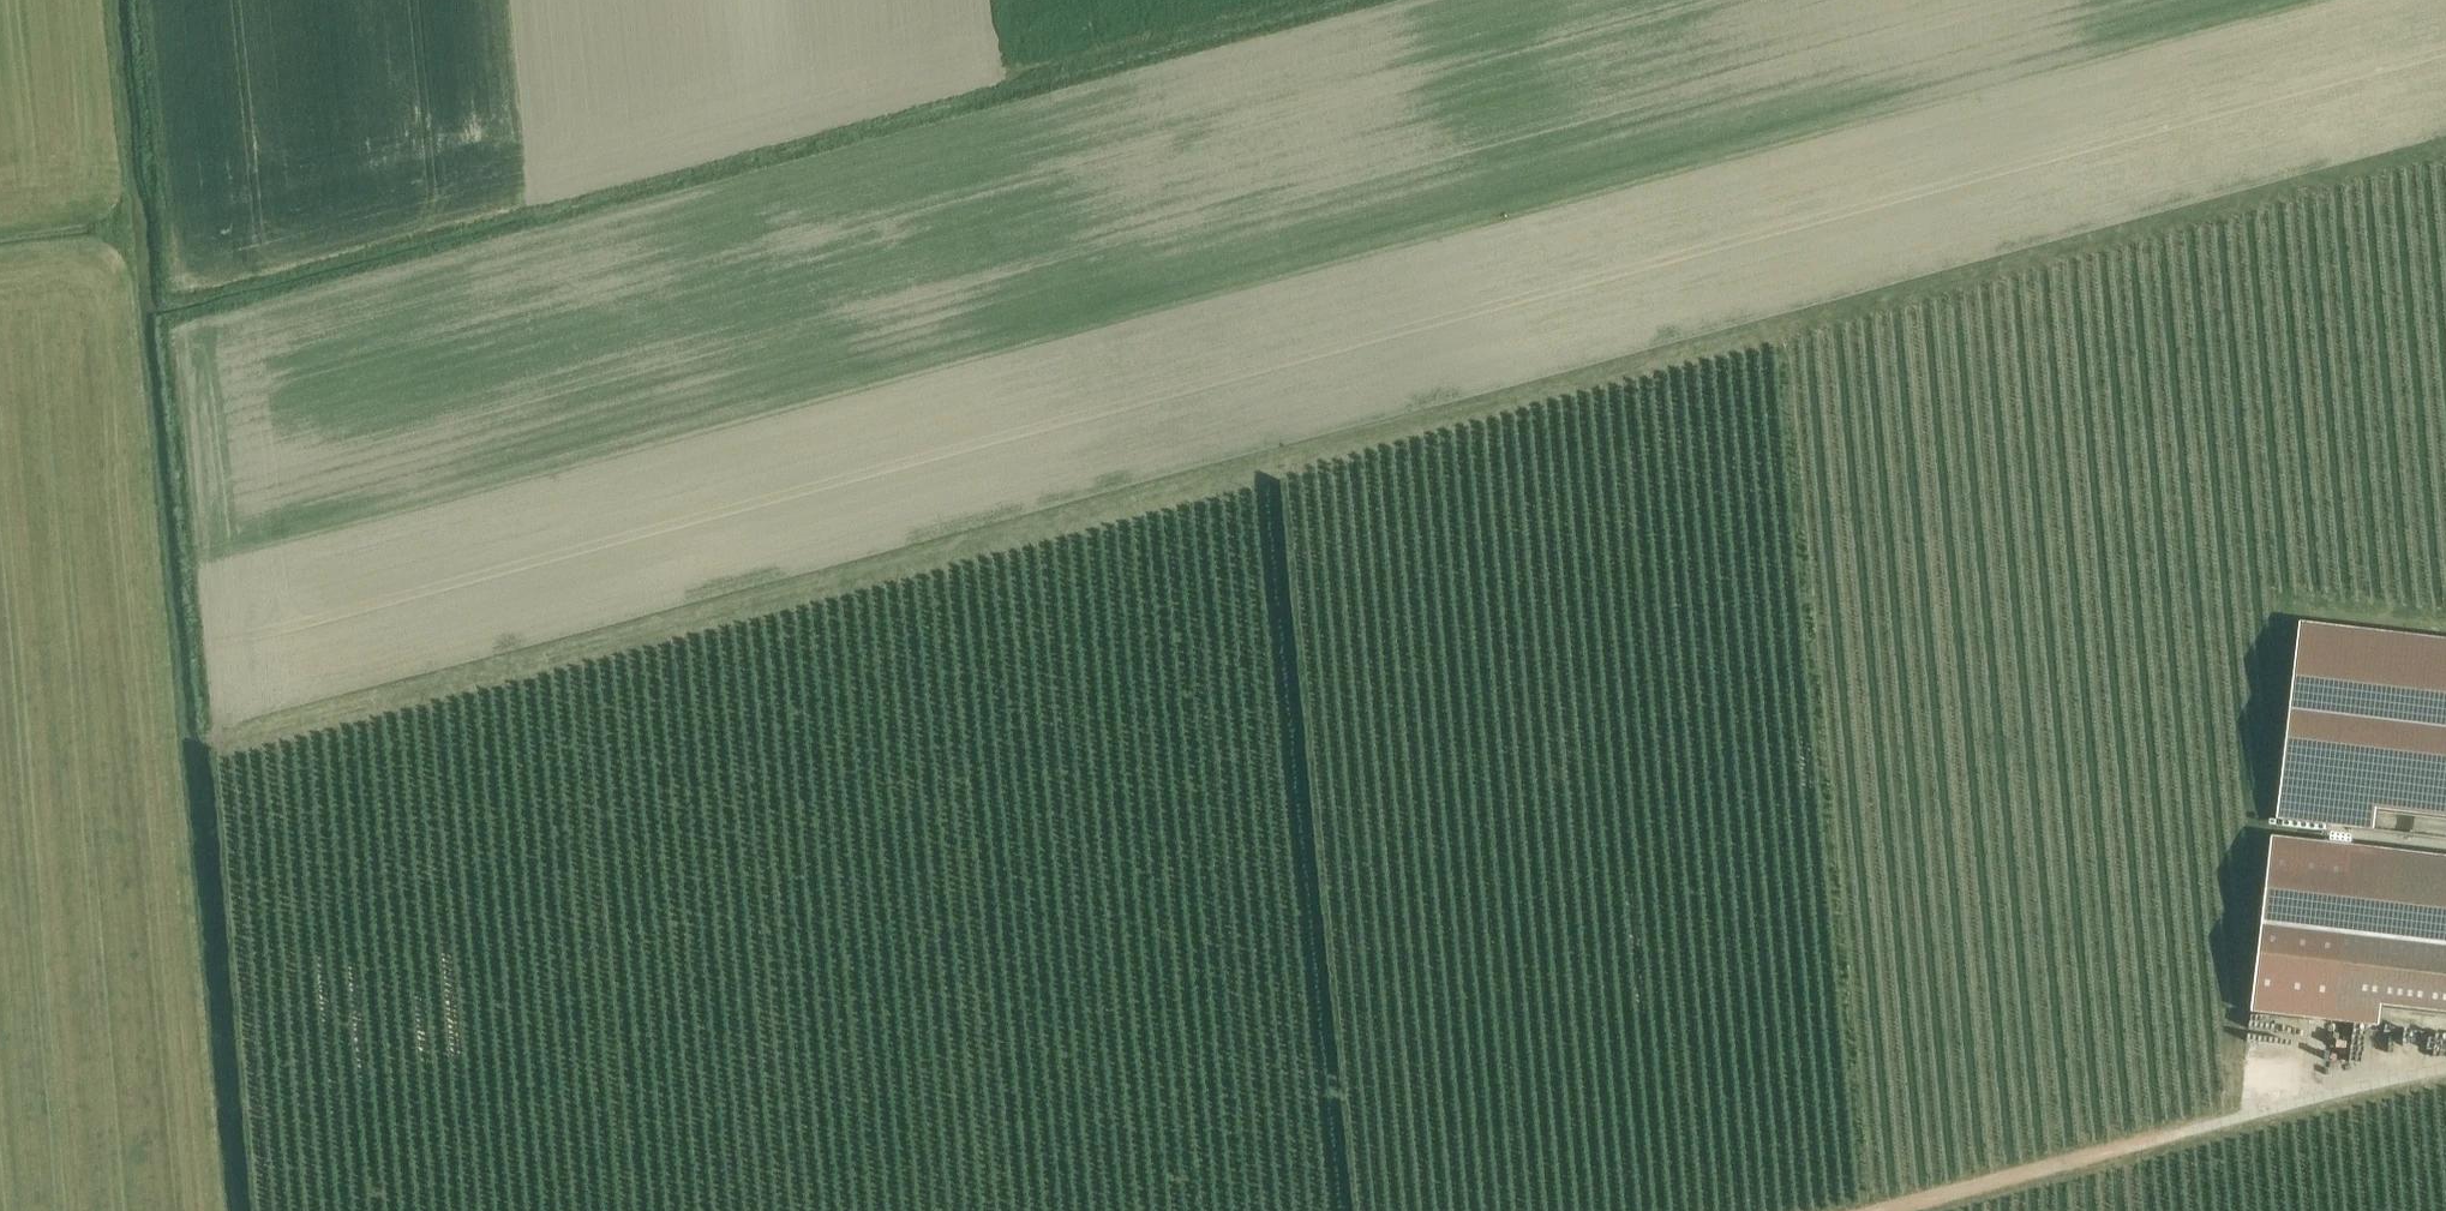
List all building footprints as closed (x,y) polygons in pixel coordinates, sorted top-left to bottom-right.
[(2372,831),(2375,811),(2445,820),(2445,664),(2343,652),(2323,826),(2372,831)] [(2445,1016),(2445,860),(2271,839),(2250,1014),(2377,1028),(2380,1008),(2445,1016)]
